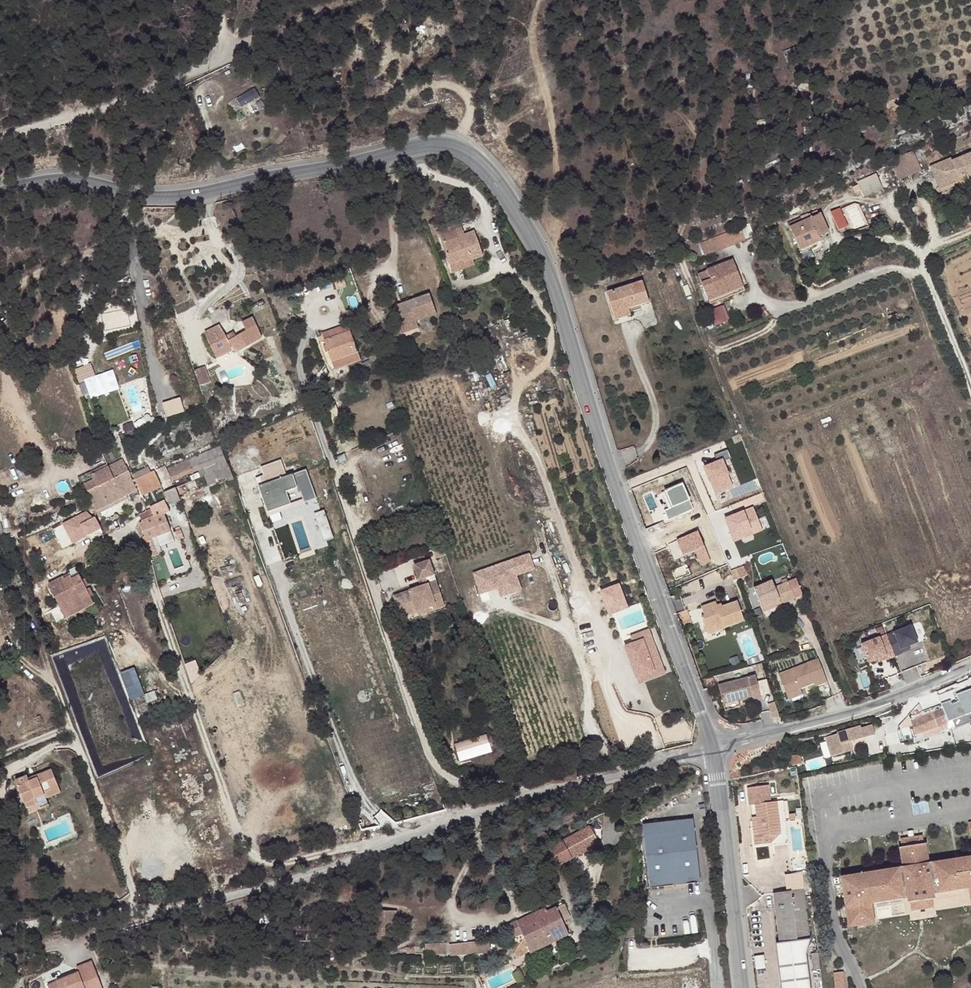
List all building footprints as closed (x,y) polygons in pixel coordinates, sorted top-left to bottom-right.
[(259,88),(239,96),(243,106),(263,98),(259,88)] [(896,168),(904,186),(927,177),(919,158),(896,168)] [(941,185),(946,183),(949,192),(968,184),(970,190),(970,165),(960,170),(958,166),(952,168),(944,172),(937,175),(941,185)] [(860,189),(866,204),(885,196),(879,182),(860,189)] [(946,183),(941,185),(947,200),(970,190),(968,184),(949,192),(946,183)] [(833,211),(843,233),(869,221),(859,200),(833,211)] [(792,232),(802,258),(813,254),(810,247),(821,243),(830,239),(822,220),(792,232)] [(460,221),(455,222),(459,233),(464,231),(460,221)] [(459,233),(455,222),(439,227),(453,268),(475,261),(473,256),(483,254),(475,228),(464,231),(459,233)] [(700,245),(689,249),(694,261),(704,256),(705,257),(745,242),(745,241),(754,237),(750,225),(700,245)] [(813,254),(802,258),(804,263),(814,258),(825,253),(821,243),(810,247),(813,254)] [(733,262),(707,273),(710,282),(702,286),(708,303),(727,295),(729,300),(745,293),(733,262)] [(710,282),(707,273),(698,276),(702,286),(710,282)] [(605,294),(611,315),(627,309),(646,304),(640,283),(605,294)] [(376,289),(383,306),(387,304),(391,313),(396,329),(410,325),(408,319),(415,317),(414,312),(435,306),(430,289),(396,299),(390,284),(376,289)] [(727,295),(708,303),(710,307),(729,300),(727,295)] [(387,304),(383,306),(385,314),(391,313),(387,304)] [(408,319),(410,325),(417,322),(416,317),(437,310),(435,306),(414,312),(415,317),(408,319)] [(722,308),(708,314),(714,328),(728,323),(722,308)] [(627,309),(611,315),(614,322),(629,317),(627,309)] [(215,321),(200,329),(214,354),(232,344),(234,348),(261,333),(249,312),(238,319),(242,326),(233,331),(223,336),(221,333),(215,321)] [(282,318),(278,323),(284,329),(288,325),(282,318)] [(231,327),(221,333),(223,336),(233,331),(231,327)] [(342,327),(311,339),(322,366),(349,356),(352,355),(342,327)] [(232,344),(214,354),(218,362),(237,352),(234,348),(232,344)] [(364,353),(355,358),(361,370),(371,365),(364,353)] [(349,356),(322,366),(325,374),(351,364),(349,356)] [(76,369),(87,395),(102,388),(92,363),(76,369)] [(198,369),(202,385),(211,382),(207,366),(198,369)] [(165,401),(168,416),(187,412),(184,398),(165,401)] [(322,402),(312,405),(317,421),(327,418),(322,402)] [(219,442),(216,437),(133,472),(141,494),(160,486),(159,481),(202,464),(224,455),(219,442)] [(224,455),(202,464),(205,472),(203,472),(209,486),(231,477),(224,455)] [(723,458),(703,466),(710,482),(729,474),(723,458)] [(122,459),(107,467),(114,480),(103,484),(111,501),(136,488),(122,459)] [(255,477),(257,486),(288,475),(281,459),(261,466),(263,474),(255,477)] [(114,480),(107,467),(92,475),(98,486),(87,492),(96,509),(111,501),(103,484),(114,480)] [(306,468),(291,473),(296,487),(297,491),(300,491),(304,502),(316,498),(306,468)] [(288,475),(257,486),(267,511),(290,503),(286,490),(296,487),(291,473),(288,475)] [(729,474),(710,482),(716,495),(734,488),(729,474)] [(92,475),(81,481),(87,492),(98,486),(92,475)] [(184,481),(165,490),(171,503),(181,498),(190,494),(184,481)] [(682,482),(665,490),(672,506),(690,499),(682,482)] [(690,499),(672,506),(665,510),(669,520),(694,508),(690,499)] [(753,507),(744,509),(754,534),(763,530),(753,507)] [(150,508),(139,512),(142,520),(137,522),(143,538),(158,532),(155,524),(156,524),(150,508)] [(290,522),(284,508),(272,513),(277,527),(290,522)] [(81,509),(75,512),(78,518),(84,514),(81,509)] [(328,509),(317,512),(326,541),(337,538),(328,509)] [(744,509),(724,518),(734,542),(754,534),(744,509)] [(82,524),(73,529),(79,540),(101,529),(96,517),(89,520),(89,517),(80,520),(82,524)] [(698,530),(676,539),(683,555),(695,549),(705,545),(698,530)] [(434,546),(438,558),(448,555),(444,543),(434,546)] [(705,545),(695,549),(702,565),(711,561),(705,545)] [(531,552),(472,572),(479,594),(498,589),(501,597),(524,590),(519,576),(536,569),(531,552)] [(419,585),(400,592),(402,597),(394,600),(398,609),(401,611),(401,608),(405,606),(407,613),(433,604),(431,600),(441,598),(435,580),(427,583),(425,577),(433,573),(428,557),(411,563),(419,585)] [(740,567),(725,572),(728,582),(743,576),(740,567)] [(65,582),(50,589),(60,610),(62,609),(69,606),(73,614),(85,609),(83,605),(92,601),(82,580),(73,584),(72,581),(66,584),(65,582)] [(751,590),(759,609),(778,601),(773,589),(770,582),(751,590)] [(619,583),(600,590),(608,616),(630,608),(619,583)] [(787,584),(779,587),(786,604),(794,601),(787,584)] [(778,601),(759,609),(762,615),(786,604),(779,587),(773,589),(778,601)] [(433,604),(407,613),(408,619),(444,607),(441,598),(431,600),(433,604)] [(695,620),(701,633),(718,627),(719,630),(739,623),(732,605),(713,612),(710,604),(696,610),(700,619),(695,620)] [(401,611),(398,609),(399,615),(407,613),(405,606),(401,608),(401,611)] [(682,611),(674,614),(679,628),(687,625),(682,611)] [(718,627),(701,633),(703,639),(720,632),(719,630),(718,627)] [(894,658),(885,637),(882,627),(875,630),(878,639),(861,646),(868,664),(876,660),(885,657),(886,661),(894,658)] [(885,637),(894,658),(901,655),(900,650),(908,647),(916,644),(910,627),(885,637)] [(630,635),(633,642),(644,637),(656,671),(637,678),(638,684),(667,674),(649,628),(630,635)] [(633,642),(624,645),(637,678),(656,671),(644,637),(633,642)] [(197,660),(187,664),(193,680),(204,676),(197,660)] [(825,685),(817,662),(777,677),(784,696),(797,691),(811,686),(813,690),(825,685)] [(138,667),(124,672),(133,699),(147,695),(138,667)] [(756,675),(718,685),(722,703),(728,702),(749,697),(752,696),(753,699),(761,697),(756,675)] [(800,697),(797,691),(784,696),(786,702),(800,697)] [(929,705),(940,702),(938,692),(926,695),(929,705)] [(942,706),(943,708),(942,709),(947,723),(970,714),(970,708),(968,699),(952,705),(951,702),(942,706)] [(942,709),(933,713),(937,727),(947,723),(942,709)] [(912,727),(915,735),(937,727),(933,713),(931,713),(910,721),(912,727)] [(912,727),(910,721),(909,718),(907,720),(902,725),(898,729),(898,732),(912,727)] [(867,724),(864,725),(867,735),(870,735),(870,731),(874,729),(872,724),(867,724)] [(864,725),(833,735),(834,739),(833,747),(861,739),(861,738),(867,736),(867,735),(864,725)] [(937,727),(915,735),(916,741),(939,733),(937,727)] [(461,761),(495,751),(489,733),(456,743),(461,761)] [(64,794),(56,772),(42,777),(43,779),(33,783),(31,778),(17,783),(25,805),(38,800),(40,805),(49,801),(49,800),(64,794)] [(769,791),(747,793),(749,811),(756,810),(757,823),(759,842),(754,843),(755,851),(772,849),(771,842),(780,840),(776,808),(764,809),(764,801),(770,800),(769,791)] [(25,805),(27,810),(40,805),(38,800),(25,805)] [(49,801),(40,805),(42,811),(52,807),(49,801)] [(771,842),(772,849),(772,853),(788,850),(783,807),(776,808),(780,840),(771,842)] [(699,820),(646,829),(656,893),(707,885),(699,820)] [(592,832),(554,853),(563,870),(602,848),(592,832)] [(902,868),(841,877),(848,928),(875,924),(872,909),(870,909),(869,904),(907,898),(908,903),(910,902),(911,910),(933,907),(932,899),(934,898),(934,894),(970,888),(970,856),(928,863),(925,843),(923,844),(922,835),(918,836),(900,839),(901,847),(899,847),(902,868)] [(802,880),(784,882),(786,899),(804,897),(802,880)] [(804,897),(786,899),(773,900),(780,950),(776,950),(781,987),(809,987),(805,962),(810,946),(804,897)] [(552,905),(531,916),(544,944),(565,934),(560,922),(555,911),(552,905)] [(563,907),(555,911),(560,922),(568,919),(563,907)] [(395,912),(375,912),(375,929),(390,930),(390,923),(395,924),(395,912)] [(531,916),(530,914),(513,921),(520,935),(522,939),(511,953),(514,959),(544,944),(531,916)] [(520,935),(513,921),(503,926),(509,940),(520,935)] [(486,953),(485,942),(447,946),(448,957),(486,953)] [(444,944),(423,945),(423,956),(445,954),(444,944)] [(80,972),(49,984),(51,987),(106,987),(95,959),(78,966),(80,972)] [(819,961),(811,962),(814,978),(820,977),(819,961)] [(764,962),(754,963),(756,977),(766,975),(764,962)] [(833,973),(835,987),(845,987),(843,971),(833,973)]
